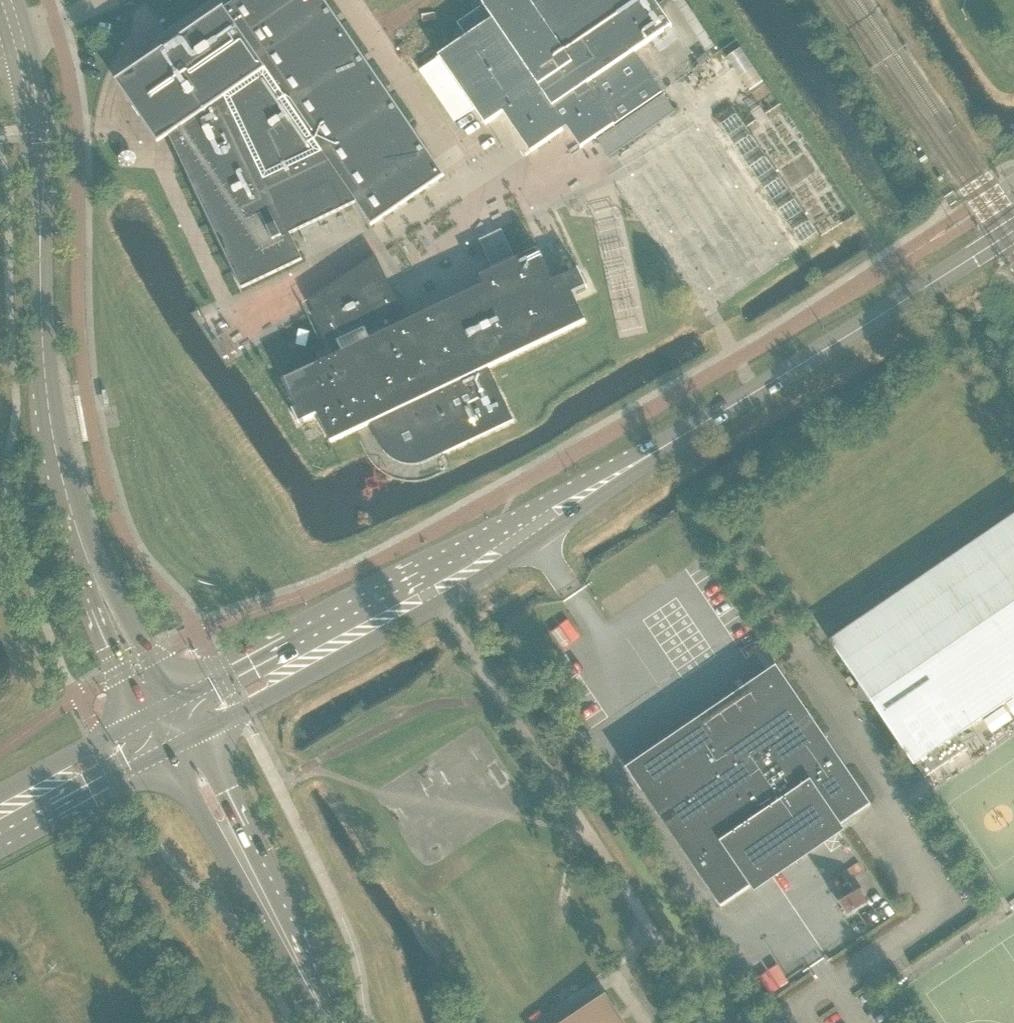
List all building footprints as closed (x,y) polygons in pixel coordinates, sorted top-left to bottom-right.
[(116,84),(158,145),(170,137),(242,289),(303,261),(291,235),(356,204),(371,226),(445,176),(324,0),(238,0),(116,84)] [(439,56),(485,125),(503,112),(530,151),(567,126),(581,147),(662,92),(634,51),(671,26),(653,0),(493,0),(458,24),(467,37),(439,56)] [(663,95),(597,140),(609,157),(675,112),(663,95)] [(370,263),(309,305),(313,311),(316,308),(323,325),(321,325),(328,341),(330,340),(337,356),(285,379),(298,407),(293,410),(299,423),(318,414),(331,442),(370,424),(380,445),(392,458),(408,464),(417,464),(424,462),(514,421),(489,367),(586,321),(573,293),(586,287),(586,288),(588,287),(580,270),(552,283),(536,250),(481,277),(485,285),(407,323),(387,282),(385,284),(370,263)] [(1013,697),(1013,517),(832,641),(915,764),(917,763),(926,777),(970,748),(960,733),(1013,697)] [(721,907),(872,805),(783,674),(632,776),(721,907)] [(606,997),(567,1022),(623,1022),(606,997)]
